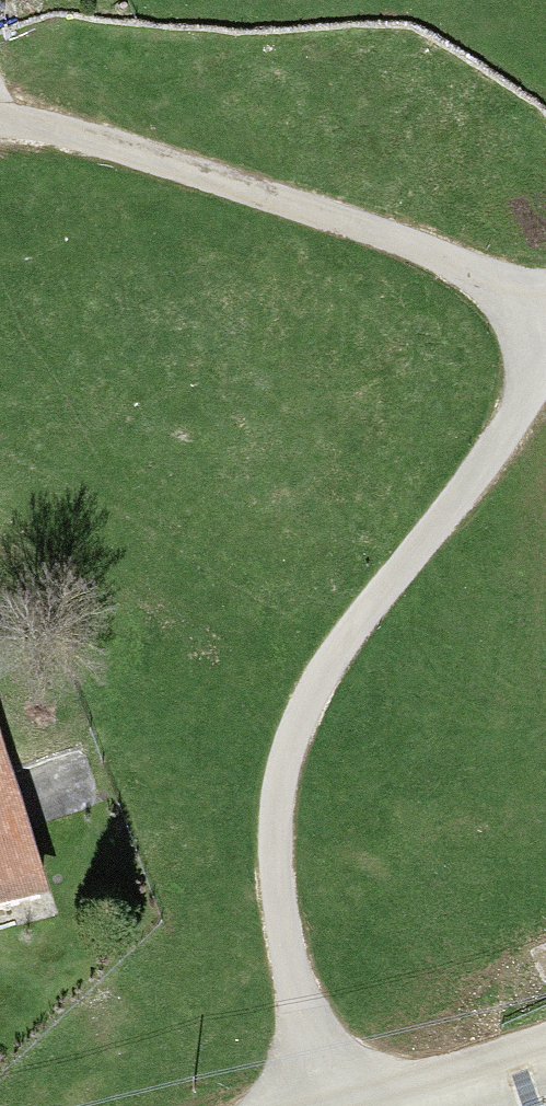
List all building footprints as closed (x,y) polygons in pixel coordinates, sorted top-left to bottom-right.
[(44,914),(0,765),(0,927),(44,914)]
